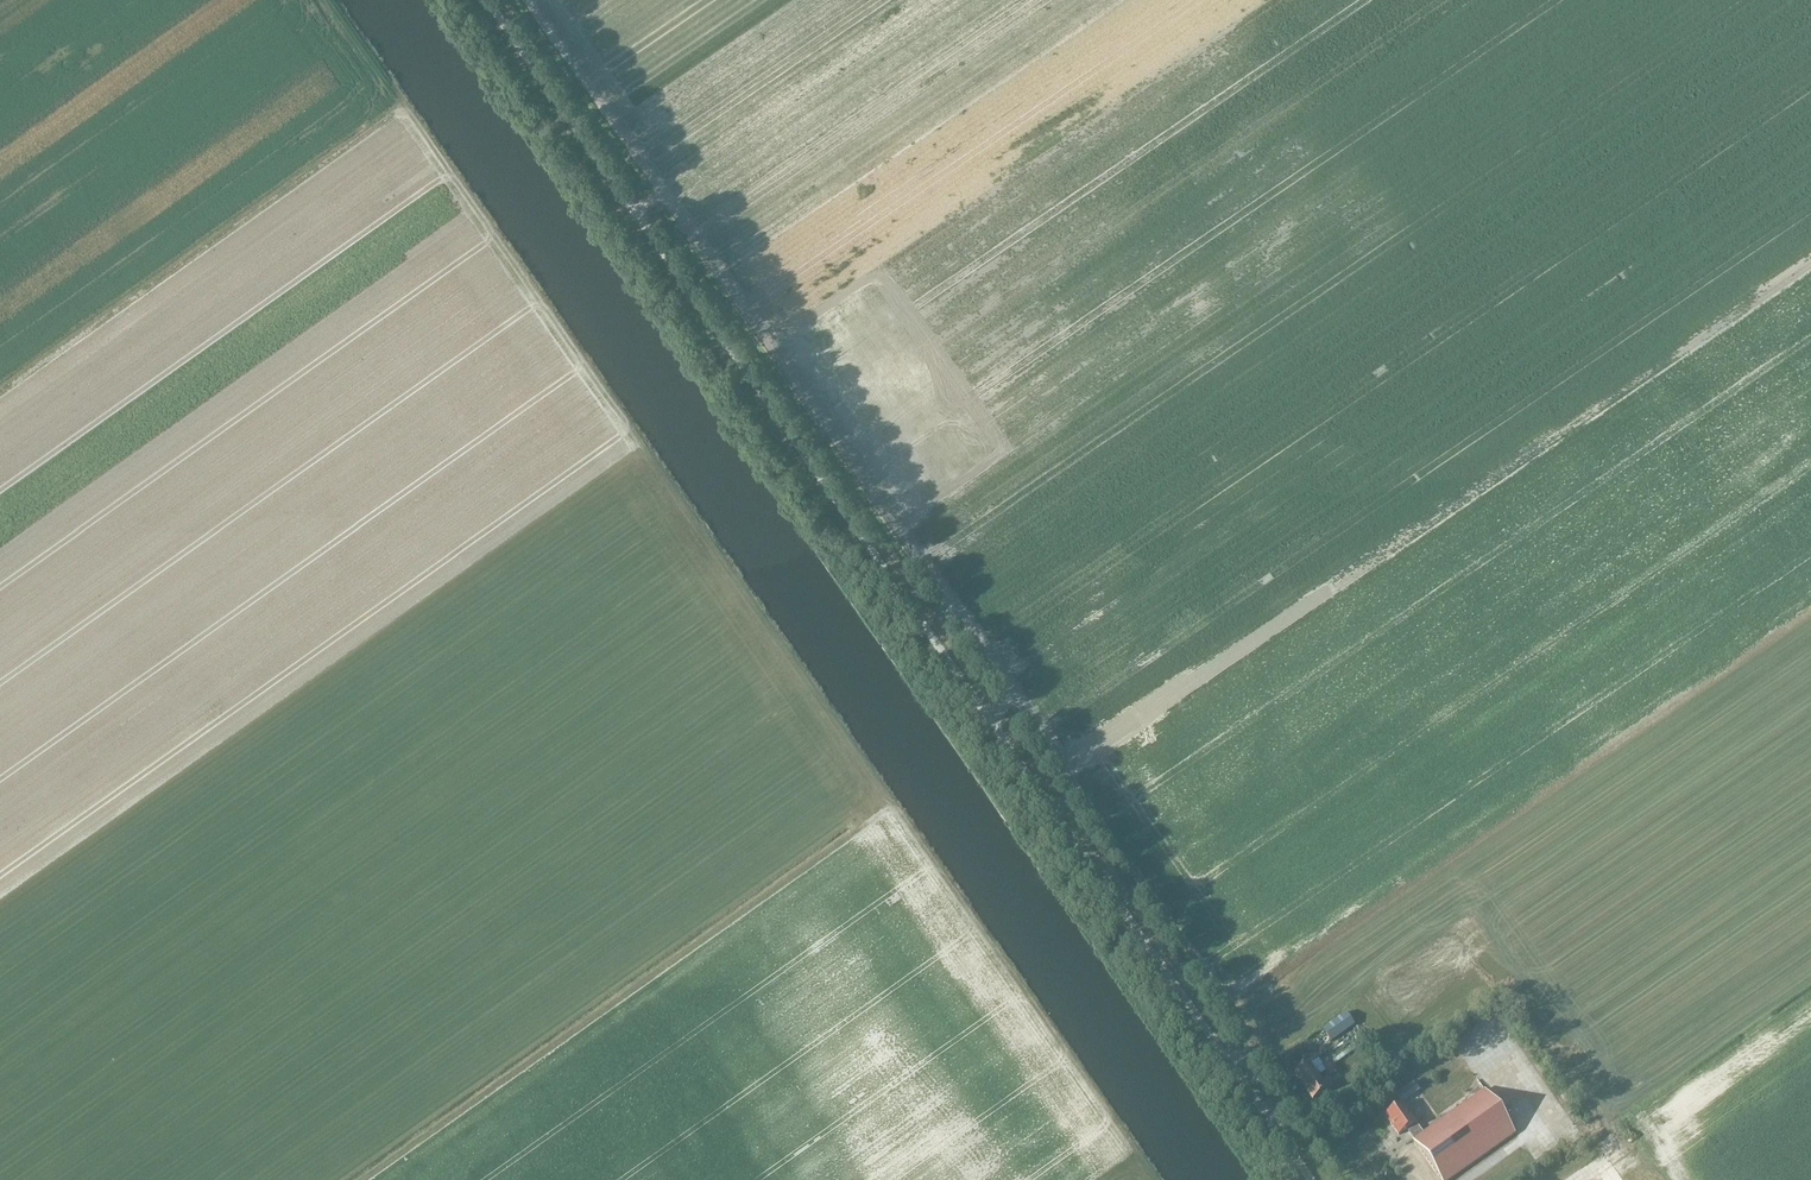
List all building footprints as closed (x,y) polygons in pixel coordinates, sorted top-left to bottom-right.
[(1331,1026),(1344,1021),(1341,1013),(1327,1018),(1331,1026)] [(1324,1065),(1327,1070),(1335,1064),(1332,1059),(1324,1065)] [(1295,1073),(1305,1086),(1319,1075),(1310,1062),(1295,1073)] [(1335,1064),(1327,1070),(1331,1076),(1339,1070),(1335,1064)] [(1319,1075),(1305,1086),(1314,1099),(1328,1089),(1319,1075)] [(1443,1179),(1449,1179),(1516,1133),(1484,1088),(1422,1130),(1417,1123),(1404,1103),(1386,1115),(1400,1135),(1408,1129),(1413,1136),(1443,1179)]
